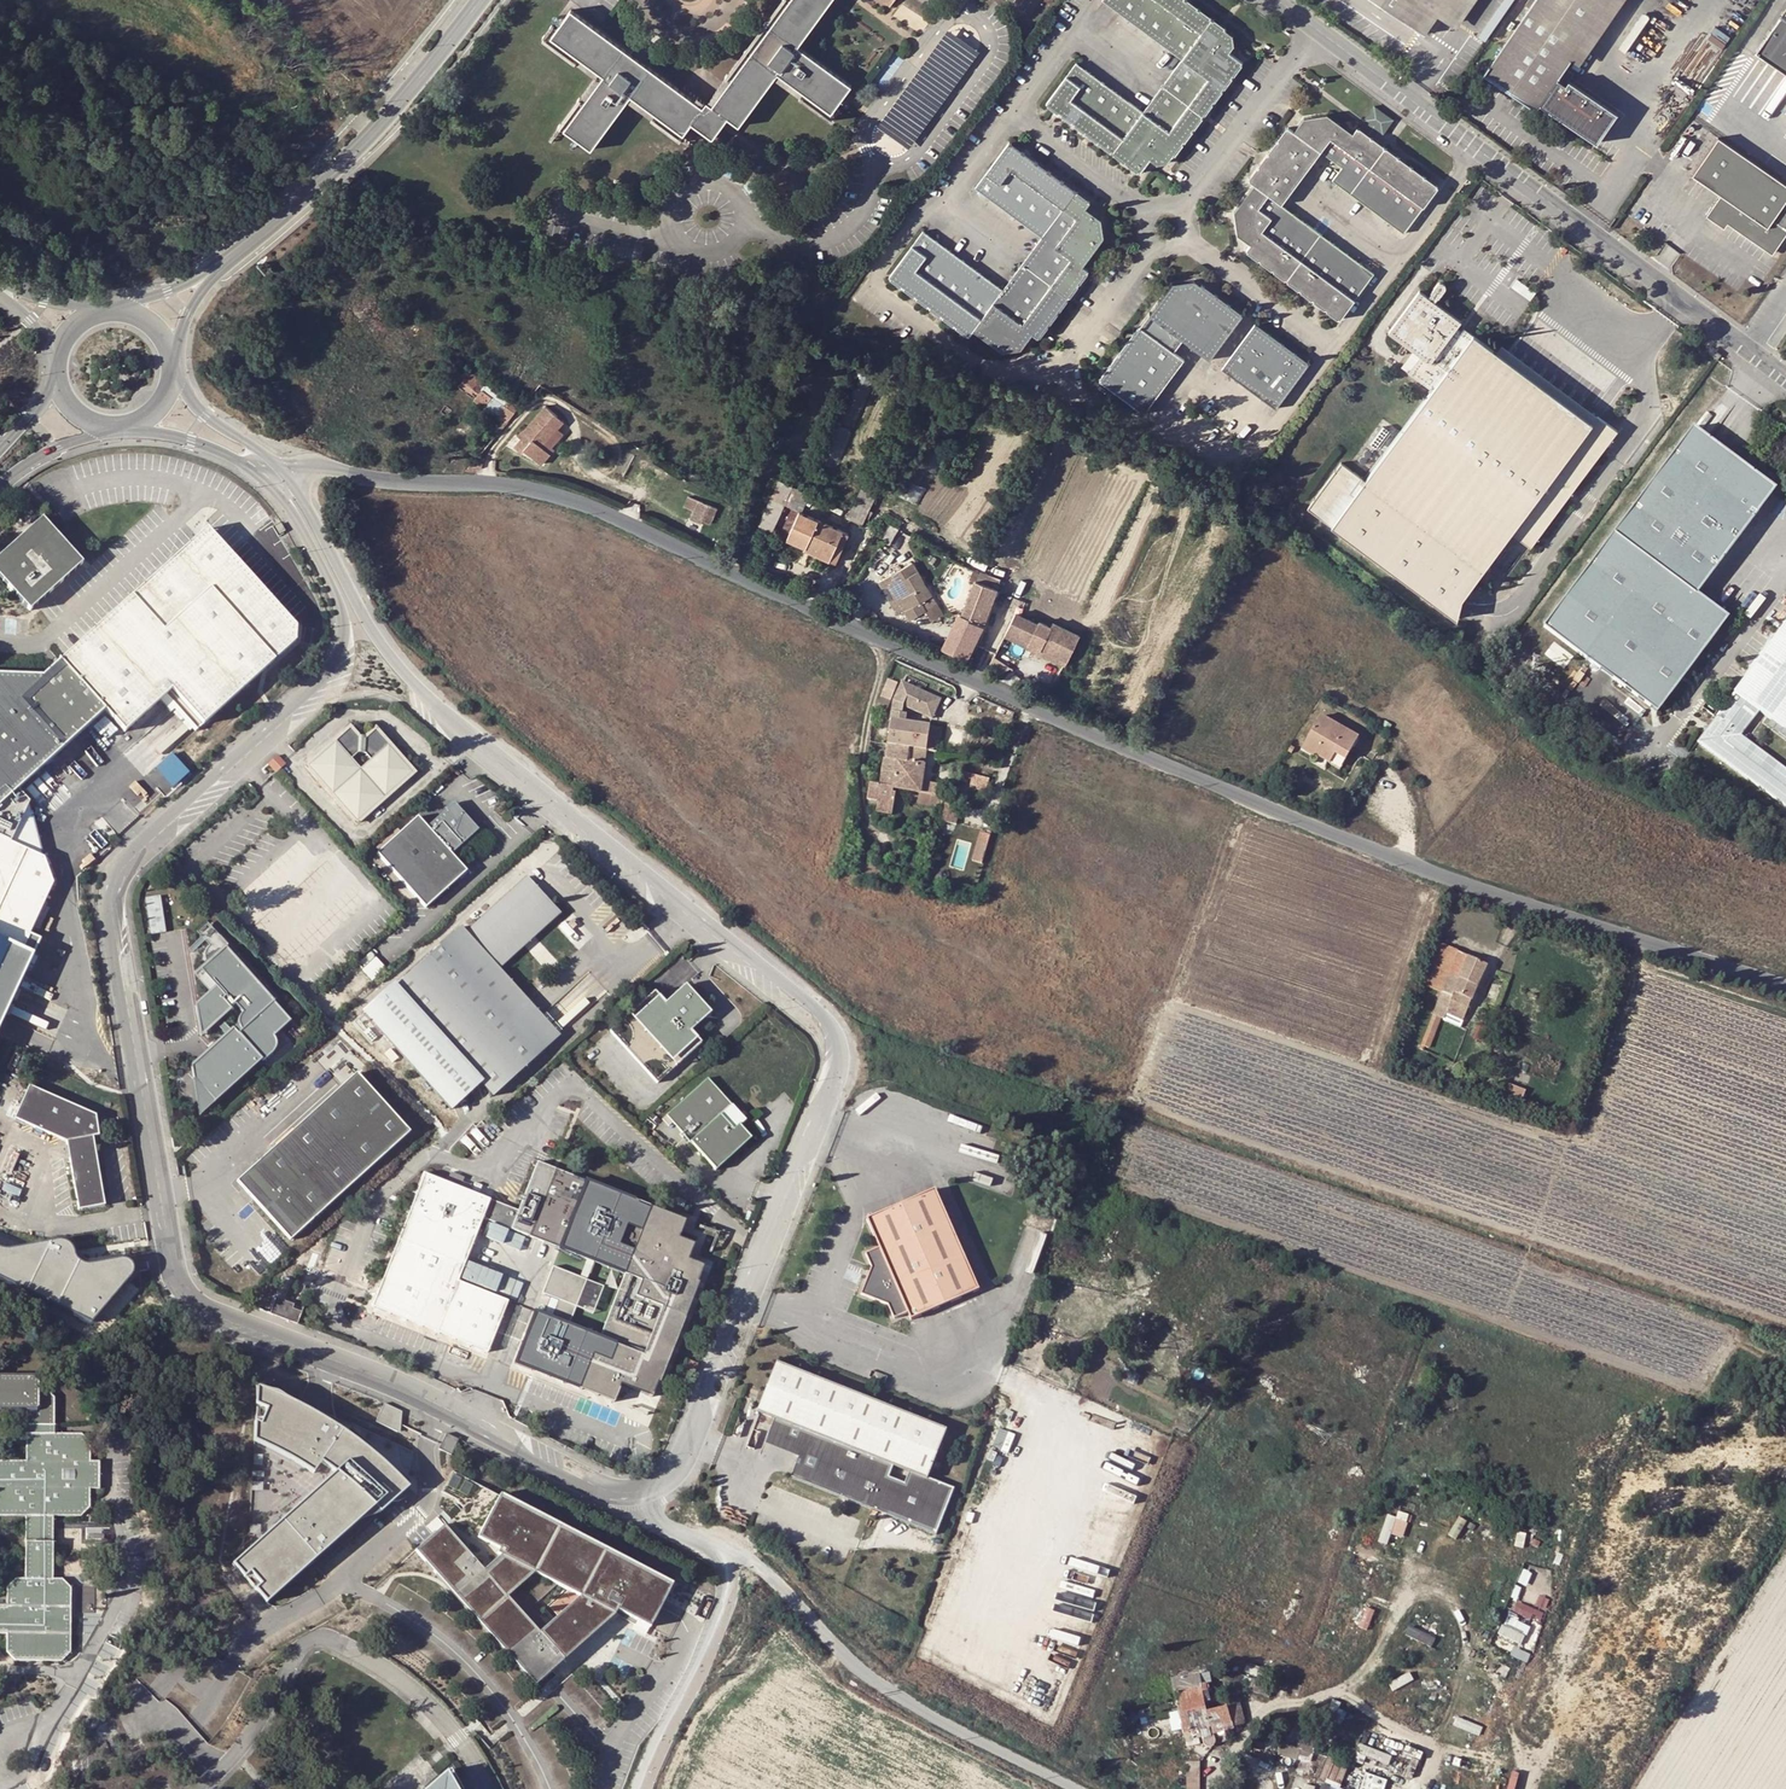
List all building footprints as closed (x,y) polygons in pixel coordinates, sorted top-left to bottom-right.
[(843,6),(835,0),(804,0),(770,45),(761,38),(751,52),(760,59),(717,118),(734,130),(746,138),(784,86),(837,125),(858,97),(805,58),(843,6)] [(892,18),(897,12),(881,0),(869,0),(892,18)] [(897,12),(906,0),(881,0),(897,12)] [(1246,69),(1233,60),(1238,53),(1237,42),(1180,0),(1111,0),(1105,8),(1186,67),(1148,119),(1080,70),(1051,111),(1145,181),(1154,168),(1160,173),(1168,171),(1246,69)] [(1413,37),(1439,0),(1360,0),(1413,37)] [(1526,110),(1530,104),(1550,75),(1554,70),(1602,0),(1530,0),(1478,76),(1526,110)] [(1754,57),(1785,79),(1785,11),(1754,57)] [(596,161),(635,108),(688,146),(695,135),(707,119),(647,76),(654,67),(641,57),(634,66),(574,23),(554,49),(608,86),(568,140),(596,161)] [(1554,70),(1550,75),(1559,80),(1562,75),(1554,70)] [(1559,80),(1550,75),(1530,104),(1586,143),(1607,114),(1559,80)] [(718,152),(734,130),(717,118),(711,114),(707,119),(695,135),(718,152)] [(1250,246),(1245,254),(1340,325),(1375,279),(1282,208),(1320,156),(1342,172),(1334,183),(1406,236),(1440,189),(1358,129),(1353,135),(1328,116),(1307,118),(1298,129),(1293,125),(1250,183),(1256,187),(1237,212),(1236,236),(1250,246)] [(1094,205),(1015,143),(978,192),(1047,243),(1007,295),(926,234),(890,281),(972,342),(977,335),(1004,356),(1022,355),(1036,336),(1042,340),(1090,275),(1085,271),(1107,243),(1104,222),(1090,211),(1094,205)] [(1714,143),(1688,181),(1719,203),(1706,222),(1719,232),(1724,226),(1766,256),(1782,234),(1785,229),(1785,193),(1714,143)] [(1498,355),(1475,338),(1460,327),(1464,322),(1436,301),(1445,289),(1444,285),(1439,281),(1428,296),(1422,292),(1391,335),(1423,358),(1410,375),(1434,393),(1366,483),(1342,466),(1309,511),(1458,621),(1464,602),(1486,572),(1512,537),(1531,550),(1544,533),(1542,531),(1597,458),(1600,460),(1606,451),(1613,442),(1620,433),(1601,418),(1594,427),(1498,355)] [(1184,345),(1209,365),(1246,316),(1205,286),(1203,289),(1196,284),(1175,289),(1157,314),(1154,312),(1102,381),(1145,412),(1185,361),(1177,355),(1184,345)] [(1224,373),(1277,413),(1312,365),(1259,326),(1224,373)] [(1505,346),(1498,355),(1594,427),(1601,418),(1505,346)] [(1710,355),(1720,363),(1725,357),(1715,350),(1710,355)] [(479,390),(463,377),(455,386),(472,399),(479,390)] [(490,421),(502,403),(480,389),(479,390),(472,399),(468,406),(490,421)] [(521,407),(506,397),(502,403),(490,421),(501,429),(521,407)] [(560,420),(542,405),(521,430),(523,432),(511,445),(519,451),(520,449),(538,463),(547,452),(540,445),(560,420)] [(547,452),(567,426),(560,420),(540,445),(547,452)] [(828,453),(843,457),(852,427),(838,422),(828,453)] [(1696,596),(1775,492),(1696,432),(1547,628),(1659,713),(1729,621),(1696,596)] [(669,472),(661,467),(656,474),(665,479),(669,472)] [(795,487),(778,479),(757,524),(773,532),(795,487)] [(842,523),(856,530),(871,499),(857,492),(842,523)] [(682,502),(693,507),(686,525),(695,529),(696,526),(704,530),(714,505),(686,494),(682,502)] [(826,558),(836,535),(794,515),(780,543),(800,552),(802,547),(826,558)] [(82,563),(45,521),(0,559),(0,577),(28,610),(82,563)] [(899,528),(893,524),(855,591),(861,594),(899,528)] [(286,532),(280,525),(275,529),(280,536),(286,532)] [(206,531),(81,655),(0,657),(0,943),(22,953),(53,886),(43,861),(10,845),(29,804),(18,792),(104,713),(124,735),(147,714),(171,693),(203,729),(295,645),(296,630),(206,531)] [(914,561),(894,573),(913,605),(906,609),(911,619),(928,609),(922,599),(933,593),(914,561)] [(998,587),(1001,578),(980,571),(977,579),(998,587)] [(913,605),(894,573),(886,578),(905,610),(906,609),(913,605)] [(998,587),(975,579),(963,614),(958,612),(943,642),(970,656),(986,622),(998,587)] [(933,593),(922,599),(928,609),(936,622),(946,616),(933,593)] [(1031,639),(1044,646),(1045,643),(1072,654),(1082,630),(1055,618),(1053,622),(1041,617),(1040,620),(1017,610),(1010,627),(1033,636),(1031,639)] [(1010,627),(1008,633),(1069,659),(1072,654),(1045,643),(1044,646),(1031,639),(1033,636),(1010,627)] [(1707,736),(1785,795),(1785,634),(1707,736)] [(880,705),(889,708),(899,683),(890,679),(880,705)] [(904,682),(895,701),(905,705),(934,718),(942,700),(904,682)] [(905,705),(895,701),(893,711),(903,713),(905,705)] [(1723,710),(1711,701),(1704,710),(1715,720),(1723,710)] [(903,713),(893,711),(892,720),(902,722),(903,713)] [(1312,756),(1335,770),(1354,739),(1317,717),(1297,750),(1311,758),(1312,756)] [(902,722),(892,720),(888,743),(928,749),(934,750),(936,738),(942,739),(943,729),(902,722)] [(356,741),(349,732),(306,770),(355,825),(411,776),(374,734),(365,742),(356,741)] [(1785,808),(1785,795),(1707,736),(1700,744),(1785,808)] [(928,749),(888,743),(884,772),(923,778),(928,749)] [(173,789),(190,774),(171,752),(154,767),(173,789)] [(274,777),(284,767),(276,758),(265,768),(274,777)] [(923,778),(884,772),(881,786),(871,784),(869,800),(879,802),(877,813),(893,815),(897,794),(894,793),(894,790),(920,794),(918,805),(943,809),(941,821),(960,824),(962,808),(952,806),(953,800),(945,798),(945,797),(935,795),(937,784),(922,781),(923,778)] [(974,774),(962,772),(961,776),(973,779),(971,787),(988,791),(990,779),(974,774)] [(476,833),(452,807),(425,831),(415,821),(375,858),(419,906),(424,912),(465,875),(460,869),(449,858),(476,833)] [(993,834),(982,831),(978,847),(989,850),(993,834)] [(320,847),(309,857),(315,863),(326,854),(320,847)] [(885,865),(864,861),(861,874),(882,879),(885,865)] [(554,913),(525,880),(464,935),(460,930),(393,991),(482,1089),(491,1099),(537,1059),(505,1024),(526,1004),(493,968),(554,913)] [(161,895),(146,897),(151,934),(167,931),(161,895)] [(232,952),(223,942),(210,953),(207,955),(206,959),(206,962),(210,969),(203,974),(220,993),(218,995),(226,1003),(225,1005),(233,1013),(241,1006),(248,1014),(243,1018),(240,1023),(240,1026),(240,1030),(242,1034),(244,1036),(240,1039),(265,1065),(270,1062),(274,1057),(277,1053),(278,1047),(276,1041),(292,1026),(275,1007),(279,1004),(264,986),(260,989),(245,972),(249,969),(240,959),(237,962),(229,954),(232,952)] [(1441,947),(1426,988),(1444,994),(1460,954),(1441,947)] [(1446,1009),(1468,1017),(1490,962),(1460,953),(1460,954),(1444,994),(1437,1010),(1427,1036),(1434,1039),(1446,1009)] [(664,1002),(653,990),(609,1030),(655,1083),(699,1042),(689,1030),(709,1012),(684,984),(664,1002)] [(393,991),(391,989),(362,1015),(452,1116),(482,1089),(393,991)] [(526,1004),(505,1024),(537,1059),(558,1040),(526,1004)] [(1434,1039),(1427,1036),(1425,1042),(1431,1044),(1434,1039)] [(408,1136),(355,1077),(235,1185),(288,1244),(408,1136)] [(1528,1087),(1507,1079),(1502,1092),(1524,1100),(1528,1087)] [(744,1124),(706,1082),(665,1119),(714,1173),(749,1142),(738,1129),(744,1124)] [(94,1120),(25,1089),(10,1122),(63,1146),(77,1222),(96,1219),(98,1188),(94,1166),(91,1149),(99,1148),(94,1120)] [(91,1149),(94,1166),(100,1164),(101,1162),(101,1157),(99,1148),(91,1149)] [(684,1224),(536,1166),(509,1233),(609,1272),(623,1278),(617,1293),(598,1341),(533,1316),(513,1367),(612,1406),(619,1388),(650,1401),(702,1269),(686,1263),(693,1247),(677,1241),(684,1224)] [(423,1178),(371,1310),(486,1355),(506,1305),(456,1285),(468,1253),(474,1237),(488,1203),(423,1178)] [(104,1217),(98,1188),(96,1219),(104,1217)] [(864,1218),(876,1246),(862,1252),(868,1266),(857,1292),(883,1303),(890,1318),(904,1312),(907,1319),(976,1290),(933,1189),(864,1218)] [(480,1239),(474,1237),(468,1253),(474,1255),(480,1239)] [(546,1310),(573,1319),(586,1279),(551,1267),(542,1293),(551,1296),(546,1310)] [(623,1278),(609,1272),(613,1292),(617,1293),(623,1278)] [(274,1301),(268,1318),(296,1328),(300,1315),(291,1312),(293,1308),(274,1301)] [(545,1312),(543,1318),(568,1325),(570,1318),(545,1312)] [(790,1474),(935,1532),(953,1486),(927,1475),(946,1427),(776,1360),(756,1410),(773,1417),(766,1435),(800,1448),(790,1474)] [(692,1366),(680,1361),(676,1372),(688,1377),(692,1366)] [(13,1631),(13,1649),(22,1659),(69,1659),(78,1650),(78,1586),(69,1576),(60,1576),(61,1514),(88,1514),(97,1505),(98,1486),(106,1486),(107,1459),(98,1459),(98,1441),(88,1431),(61,1431),(61,1395),(48,1381),(48,1377),(44,1373),(6,1372),(4,1375),(0,1375),(0,1409),(34,1409),(33,1458),(0,1458),(0,1508),(6,1514),(32,1514),(32,1575),(23,1576),(15,1584),(14,1603),(0,1603),(0,1631),(13,1631)] [(246,1551),(239,1562),(269,1599),(375,1504),(380,1510),(410,1484),(400,1476),(384,1461),(373,1451),(359,1440),(346,1429),(331,1420),(316,1411),(301,1403),(288,1397),(276,1390),(258,1387),(246,1551)] [(384,1404),(378,1423),(399,1429),(405,1410),(384,1404)] [(458,1440),(446,1434),(438,1449),(450,1455),(458,1440)] [(455,1507),(436,1525),(407,1550),(529,1684),(608,1611),(627,1621),(630,1617),(643,1624),(664,1581),(443,1471),(433,1491),(447,1499),(455,1507)] [(1405,1537),(1409,1516),(1388,1511),(1381,1542),(1389,1544),(1391,1534),(1405,1537)] [(1198,1674),(1171,1680),(1182,1733),(1183,1736),(1191,1734),(1192,1736),(1201,1734),(1203,1743),(1206,1745),(1210,1745),(1213,1743),(1215,1740),(1213,1732),(1234,1728),(1233,1725),(1243,1722),(1237,1695),(1204,1702),(1202,1692),(1205,1690),(1206,1689),(1206,1685),(1204,1683),(1202,1681),(1200,1681),(1198,1674)] [(1272,1685),(1252,1677),(1248,1688),(1268,1696),(1272,1685)] [(1289,1745),(1282,1743),(1279,1754),(1297,1759),(1302,1745),(1294,1743),(1297,1733),(1293,1732),(1289,1745)] [(1328,1757),(1322,1777),(1341,1783),(1348,1763),(1328,1757)] [(423,1788),(456,1788),(445,1769),(423,1788)]
